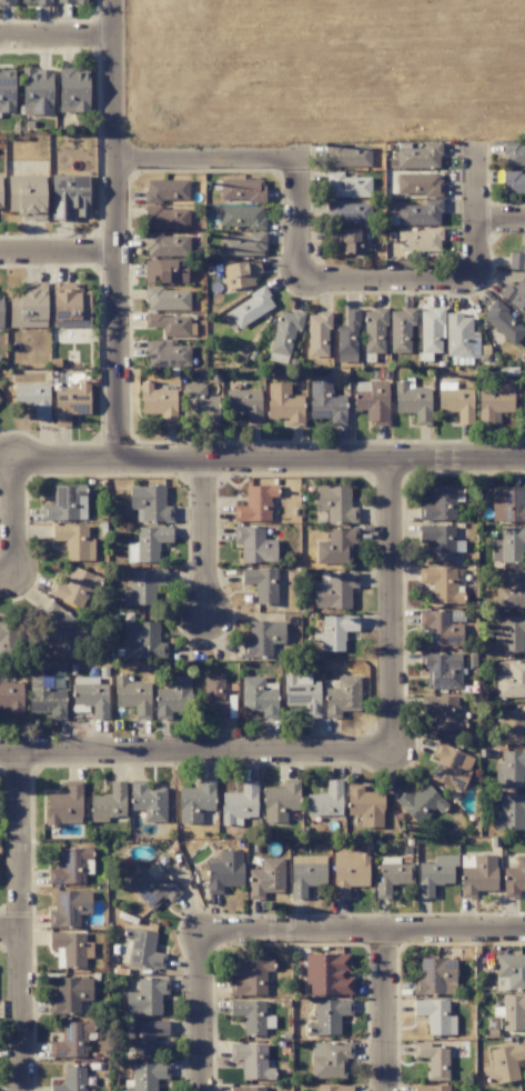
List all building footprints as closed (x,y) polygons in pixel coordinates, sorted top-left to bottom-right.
[(51,68),(22,69),(23,114),(52,113),(51,68)] [(89,112),(87,68),(58,69),(59,113),(89,112)] [(14,112),(12,69),(0,70),(0,112),(14,112)] [(397,148),(397,169),(440,168),(440,142),(424,142),(424,148),(397,148)] [(503,144),(504,166),(524,165),(524,144),(503,144)] [(327,167),(370,166),(370,145),(327,146),(327,167)] [(371,177),(343,177),(343,172),(328,172),(328,197),(371,198),(371,177)] [(440,173),(396,174),(397,196),(441,195),(440,173)] [(503,173),(503,194),(524,194),(524,173),(503,173)] [(8,176),(8,213),(22,213),(22,220),(45,220),(45,176),(8,176)] [(188,180),(145,180),(145,202),(189,201),(188,180)] [(264,180),(220,180),(220,201),(264,201),(264,180)] [(397,225),(440,225),(440,199),(424,199),(424,205),(397,205),(397,225)] [(370,201),(327,202),(328,223),(370,223),(370,201)] [(264,206),(220,207),(220,228),(264,228),(264,206)] [(189,228),(188,208),(146,208),(146,229),(189,228)] [(398,231),(397,251),(441,252),(441,228),(423,228),(423,231),(398,231)] [(365,229),(337,229),(337,254),(364,254),(365,229)] [(146,234),(145,255),(189,257),(190,235),(146,234)] [(221,256),(266,255),(265,234),(220,235),(221,256)] [(520,246),(520,253),(508,252),(508,270),(524,270),(524,246),(520,246)] [(225,290),(255,285),(253,274),(260,273),(258,259),(221,266),(225,290)] [(144,283),(187,283),(187,260),(144,260),(144,283)] [(506,285),(499,295),(524,316),(524,284),(519,279),(511,289),(506,285)] [(275,306),(264,288),(227,310),(238,328),(275,306)] [(53,289),(53,320),(89,321),(89,290),(53,289)] [(189,310),(189,289),(146,289),(146,310),(189,310)] [(9,327),(46,328),(47,291),(9,291),(9,327)] [(495,301),(481,316),(512,346),(524,332),(524,330),(495,301)] [(391,309),(390,353),(410,353),(410,325),(415,325),(415,310),(391,309)] [(420,310),(421,353),(442,353),(441,309),(420,310)] [(303,315),(279,310),(269,360),(287,363),(294,329),(300,330),(303,315)] [(364,353),(385,354),(386,310),(364,310),(364,353)] [(337,362),(358,362),(357,311),(345,311),(345,326),(336,326),(337,362)] [(145,328),(162,328),(162,337),(190,336),(190,325),(189,325),(188,313),(145,314),(145,328)] [(308,357),(329,357),(328,313),(307,314),(308,357)] [(445,315),(446,357),(472,357),(471,314),(445,315)] [(146,365),(190,367),(190,347),(162,345),(162,341),(147,341),(146,365)] [(345,426),(345,395),(332,395),(331,376),(310,376),(310,418),(330,418),(330,426),(345,426)] [(356,381),(355,410),(366,411),(365,423),(387,424),(388,383),(356,381)] [(395,413),(415,413),(415,425),(430,425),(430,388),(407,388),(407,381),(395,381),(395,413)] [(176,426),(176,389),(152,389),(152,382),(140,382),(141,414),(160,414),(160,426),(176,426)] [(303,396),(290,396),(290,383),(268,383),(268,418),(287,418),(287,426),(303,426),(303,396)] [(48,384),(14,385),(14,407),(34,407),(34,420),(49,420),(48,384)] [(205,385),(183,384),(183,420),(218,421),(218,396),(205,396),(205,385)] [(513,385),(478,384),(478,425),(494,425),(494,412),(513,412),(513,385)] [(55,427),(70,426),(70,414),(89,414),(88,386),(54,387),(55,427)] [(438,390),(438,411),(457,411),(457,424),(473,424),(472,389),(438,390)] [(226,391),(226,412),(246,412),(246,425),(261,425),(260,390),(226,391)] [(53,486),(53,505),(41,505),(41,521),(85,520),(84,485),(53,486)] [(418,505),(418,521),(456,520),(455,502),(463,502),(462,485),(430,485),(431,505),(418,505)] [(129,486),(129,509),(136,509),(136,522),(172,522),(172,506),(165,506),(164,486),(129,486)] [(245,486),(246,506),(233,506),(233,522),(270,521),(270,497),(276,497),(276,486),(245,486)] [(350,487),(315,486),(315,510),(327,510),(327,522),(357,523),(358,507),(349,507),(350,487)] [(433,560),(454,561),(455,526),(419,525),(418,541),(433,541),(433,560)] [(66,560),(94,561),(94,539),(87,539),(87,526),(52,526),(52,541),(66,541),(66,560)] [(158,562),(159,542),(172,542),(172,528),(136,527),(136,562),(158,562)] [(264,527),(233,527),(233,542),(241,542),(241,562),(276,563),(276,539),(263,539),(264,527)] [(358,528),(328,528),(328,541),(316,541),(316,563),(351,564),(351,543),(357,543),(358,528)] [(502,540),(491,540),(492,562),(523,562),(523,543),(524,543),(524,528),(501,528),(502,540)] [(82,607),(90,586),(95,588),(99,577),(72,567),(65,585),(53,580),(47,594),(82,607)] [(456,568),(419,569),(419,583),(432,583),(432,604),(462,604),(462,591),(456,591),(456,568)] [(241,569),(241,584),(255,584),(255,604),(277,604),(277,569),(241,569)] [(130,570),(129,594),(123,594),(123,605),(154,606),(155,585),(167,585),(167,570),(130,570)] [(507,572),(506,586),(495,586),(495,606),(524,607),(524,573),(507,572)] [(350,588),(358,588),(357,573),(321,573),(321,584),(314,584),(314,609),(351,608),(350,588)] [(64,654),(77,638),(66,629),(74,619),(51,601),(42,613),(51,619),(39,634),(64,654)] [(427,625),(427,646),(463,645),(462,615),(459,616),(459,611),(420,612),(420,626),(427,625)] [(344,651),(344,632),(358,632),(357,616),(322,616),(323,637),(322,637),(322,652),(344,651)] [(523,652),(523,632),(524,632),(524,617),(501,617),(502,652),(523,652)] [(15,656),(15,621),(0,621),(0,656),(15,656)] [(284,621),(249,622),(249,642),(241,642),(242,658),(272,657),(272,642),(285,642),(284,621)] [(123,623),(124,659),(167,658),(166,643),(159,643),(158,622),(123,623)] [(462,688),(461,653),(419,654),(419,669),(426,669),(427,689),(462,688)] [(496,662),(496,697),(524,697),(524,662),(496,662)] [(205,718),(226,718),(225,674),(204,674),(205,718)] [(319,682),(310,682),(310,674),(285,674),(284,705),(305,706),(305,716),(319,716),(319,682)] [(0,675),(0,708),(7,707),(7,718),(23,717),(22,683),(5,683),(5,675),(0,675)] [(126,675),(114,675),(115,708),(135,707),(135,719),(151,719),(149,682),(126,683),(126,675)] [(155,719),(171,719),(171,710),(191,711),(191,676),(168,676),(168,689),(155,689),(155,719)] [(277,718),(277,683),(264,684),(264,676),(242,677),(242,711),(262,711),(262,718),(277,718)] [(360,676),(337,676),(337,689),(325,689),(325,718),(340,718),(340,711),(360,711),(360,676)] [(73,706),(92,706),(92,719),(107,719),(108,685),(95,685),(95,678),(74,678),(73,706)] [(29,686),(29,713),(51,713),(51,719),(63,719),(64,690),(51,690),(51,682),(40,682),(40,686),(29,686)] [(458,696),(421,696),(421,711),(433,712),(433,731),(465,731),(465,720),(457,720),(458,696)] [(523,744),(523,721),(524,721),(524,706),(520,706),(520,711),(503,711),(503,744),(523,744)] [(460,791),(474,759),(437,742),(431,756),(437,759),(429,777),(460,791)] [(523,766),(524,766),(524,751),(502,751),(502,763),(496,763),(495,786),(523,786),(523,766)] [(198,788),(179,788),(178,823),(201,824),(201,810),(213,811),(214,781),(199,780),(198,788)] [(256,818),(257,780),(241,780),(241,793),(222,792),(222,825),(241,825),(241,817),(256,818)] [(286,823),(286,810),(299,811),(299,780),(283,780),(283,788),(264,787),(263,822),(286,823)] [(342,780),(326,780),(326,794),(307,794),(306,815),(341,816),(342,780)] [(47,794),(46,823),(81,824),(82,782),(66,781),(66,794),(47,794)] [(90,795),(91,818),(126,817),(125,781),(110,782),(110,795),(90,795)] [(165,822),(165,788),(145,788),(145,781),(131,781),(131,811),(144,811),(144,822),(165,822)] [(412,795),(405,787),(392,798),(418,826),(443,801),(425,783),(412,795)] [(360,828),(382,828),(383,792),(362,792),(363,785),(348,784),(347,815),(360,815),(360,828)] [(500,795),(500,819),(493,819),(493,830),(524,831),(524,810),(524,795),(500,795)] [(48,884),(85,883),(84,860),(92,859),(92,848),(60,849),(61,868),(47,869),(48,884)] [(242,887),(243,851),(209,851),(208,893),(222,894),(223,886),(242,887)] [(368,886),(368,852),(333,853),(333,898),(349,898),(349,886),(368,886)] [(495,855),(472,856),(472,867),(460,867),(461,898),(476,898),(476,891),(496,890),(495,855)] [(417,898),(433,898),(433,884),(454,884),(454,856),(434,856),(434,863),(418,863),(417,898)] [(516,857),(516,868),(503,868),(504,898),(519,898),(519,891),(524,891),(524,856),(516,857)] [(248,899),(263,899),(263,892),(283,893),(284,858),(262,857),(261,870),(249,870),(248,899)] [(399,857),(379,857),(378,898),(390,898),(391,884),(412,884),(413,864),(399,864),(399,857)] [(182,893),(154,862),(128,885),(151,911),(165,898),(170,903),(182,893)] [(326,885),(326,862),(291,862),(291,899),(306,899),(306,885),(326,885)] [(91,913),(90,891),(55,892),(56,912),(48,912),(49,927),(79,927),(78,913),(91,913)] [(154,953),(156,932),(125,929),(124,939),(130,940),(128,965),(164,968),(165,954),(154,953)] [(87,932),(49,933),(49,948),(61,948),(61,967),(85,967),(85,954),(87,954),(87,932)] [(305,955),(306,995),(352,995),(352,975),(350,975),(350,954),(305,955)] [(496,955),(496,991),(524,990),(524,955),(496,955)] [(455,994),(455,958),(420,959),(420,979),(413,979),(413,995),(455,994)] [(272,960),(241,961),(242,980),(229,980),(229,996),(266,995),(265,971),(272,971),(272,960)] [(92,978),(56,978),(56,998),(49,998),(49,1013),(76,1014),(77,1000),(91,1000),(92,978)] [(126,992),(125,1015),(161,1015),(161,994),(168,994),(168,979),(137,978),(137,992),(126,992)] [(524,1030),(523,1011),(524,1011),(524,995),(502,996),(503,1031),(524,1030)] [(352,1000),(315,1000),(315,1024),(308,1024),(308,1035),(340,1035),(340,1016),(352,1016),(352,1000)] [(413,1015),(427,1015),(427,1035),(455,1035),(455,1016),(448,1016),(448,1000),(414,1000),(413,1015)] [(264,1001),(230,1001),(230,1016),(243,1015),(243,1036),(265,1036),(264,1001)] [(134,1020),(133,1056),(155,1056),(155,1036),(168,1036),(168,1021),(134,1020)] [(93,1022),(62,1022),(62,1042),(49,1042),(49,1057),(86,1058),(87,1038),(93,1039),(93,1022)] [(310,1044),(311,1079),(346,1078),(345,1058),(352,1058),(352,1043),(310,1044)] [(448,1080),(448,1047),(430,1047),(430,1043),(413,1043),(413,1058),(428,1058),(428,1080),(448,1080)] [(267,1045),(230,1044),(229,1060),(242,1060),(242,1080),(273,1080),(274,1068),(266,1068),(267,1045)] [(492,1066),(484,1067),(487,1085),(518,1081),(515,1060),(524,1059),(524,1044),(489,1049),(492,1066)] [(133,1082),(125,1082),(125,1090),(157,1090),(156,1079),(169,1079),(169,1063),(132,1064),(133,1082)] [(86,1066),(63,1065),(63,1085),(50,1085),(50,1090),(85,1090),(86,1066)]
